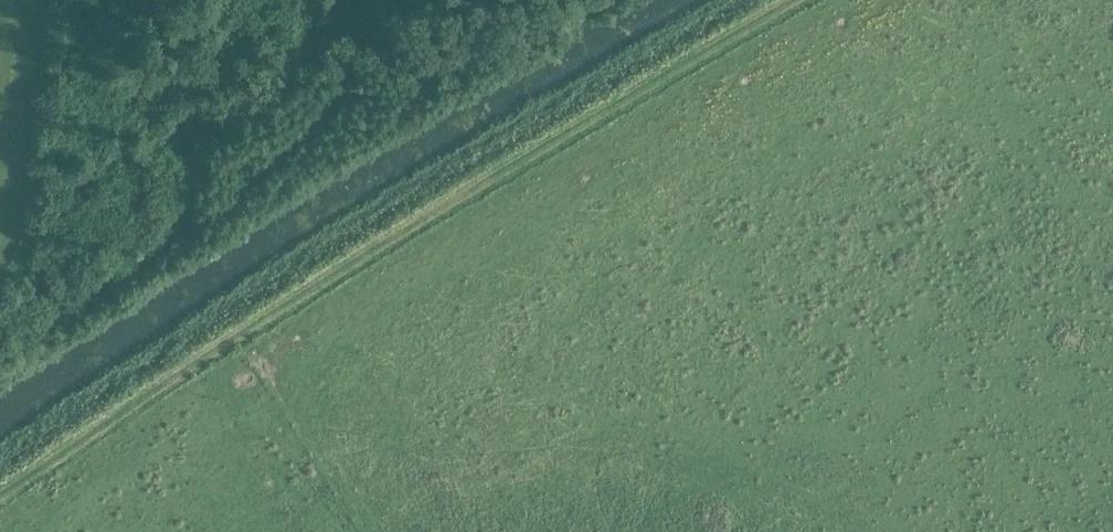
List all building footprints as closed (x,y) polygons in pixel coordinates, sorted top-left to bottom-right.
[(598,163),(610,153),(599,141),(588,151),(598,163)]
